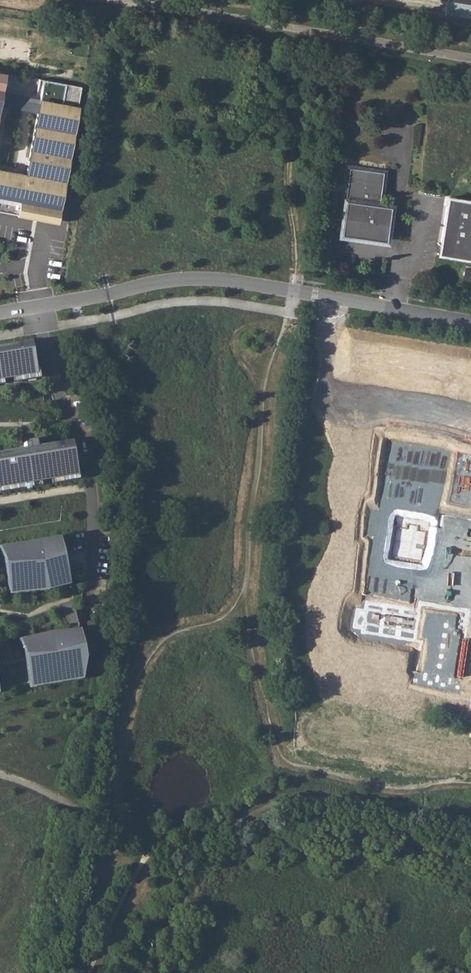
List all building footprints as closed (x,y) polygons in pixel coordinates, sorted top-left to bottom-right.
[(68,165),(82,87),(40,80),(37,96),(41,97),(30,158),(68,165)] [(34,218),(57,222),(68,165),(30,158),(27,174),(42,177),(34,218)] [(381,172),(351,168),(347,197),(354,199),(354,204),(345,203),(341,232),(386,239),(390,209),(372,206),(373,201),(377,202),(381,172)] [(34,218),(42,177),(27,174),(0,169),(0,212),(34,218)] [(446,206),(440,246),(443,246),(447,247),(450,247),(452,248),(454,249),(455,250),(456,251),(457,252),(459,253),(460,255),(462,255),(463,256),(464,256),(465,257),(466,257),(468,258),(469,258),(470,258),(470,211),(446,206)] [(0,346),(0,387),(37,382),(31,341),(0,346)] [(382,435),(349,638),(416,649),(410,687),(464,696),(470,653),(470,450),(382,435)] [(78,482),(71,439),(52,442),(39,449),(34,442),(25,444),(23,452),(0,454),(0,495),(78,482)] [(8,596),(48,592),(70,586),(65,561),(59,537),(0,548),(0,553),(3,559),(4,565),(4,568),(8,596)] [(73,600),(58,606),(68,624),(77,614),(73,600)] [(27,683),(28,691),(82,682),(80,655),(79,631),(17,642),(22,654),(23,660),(27,683)]
